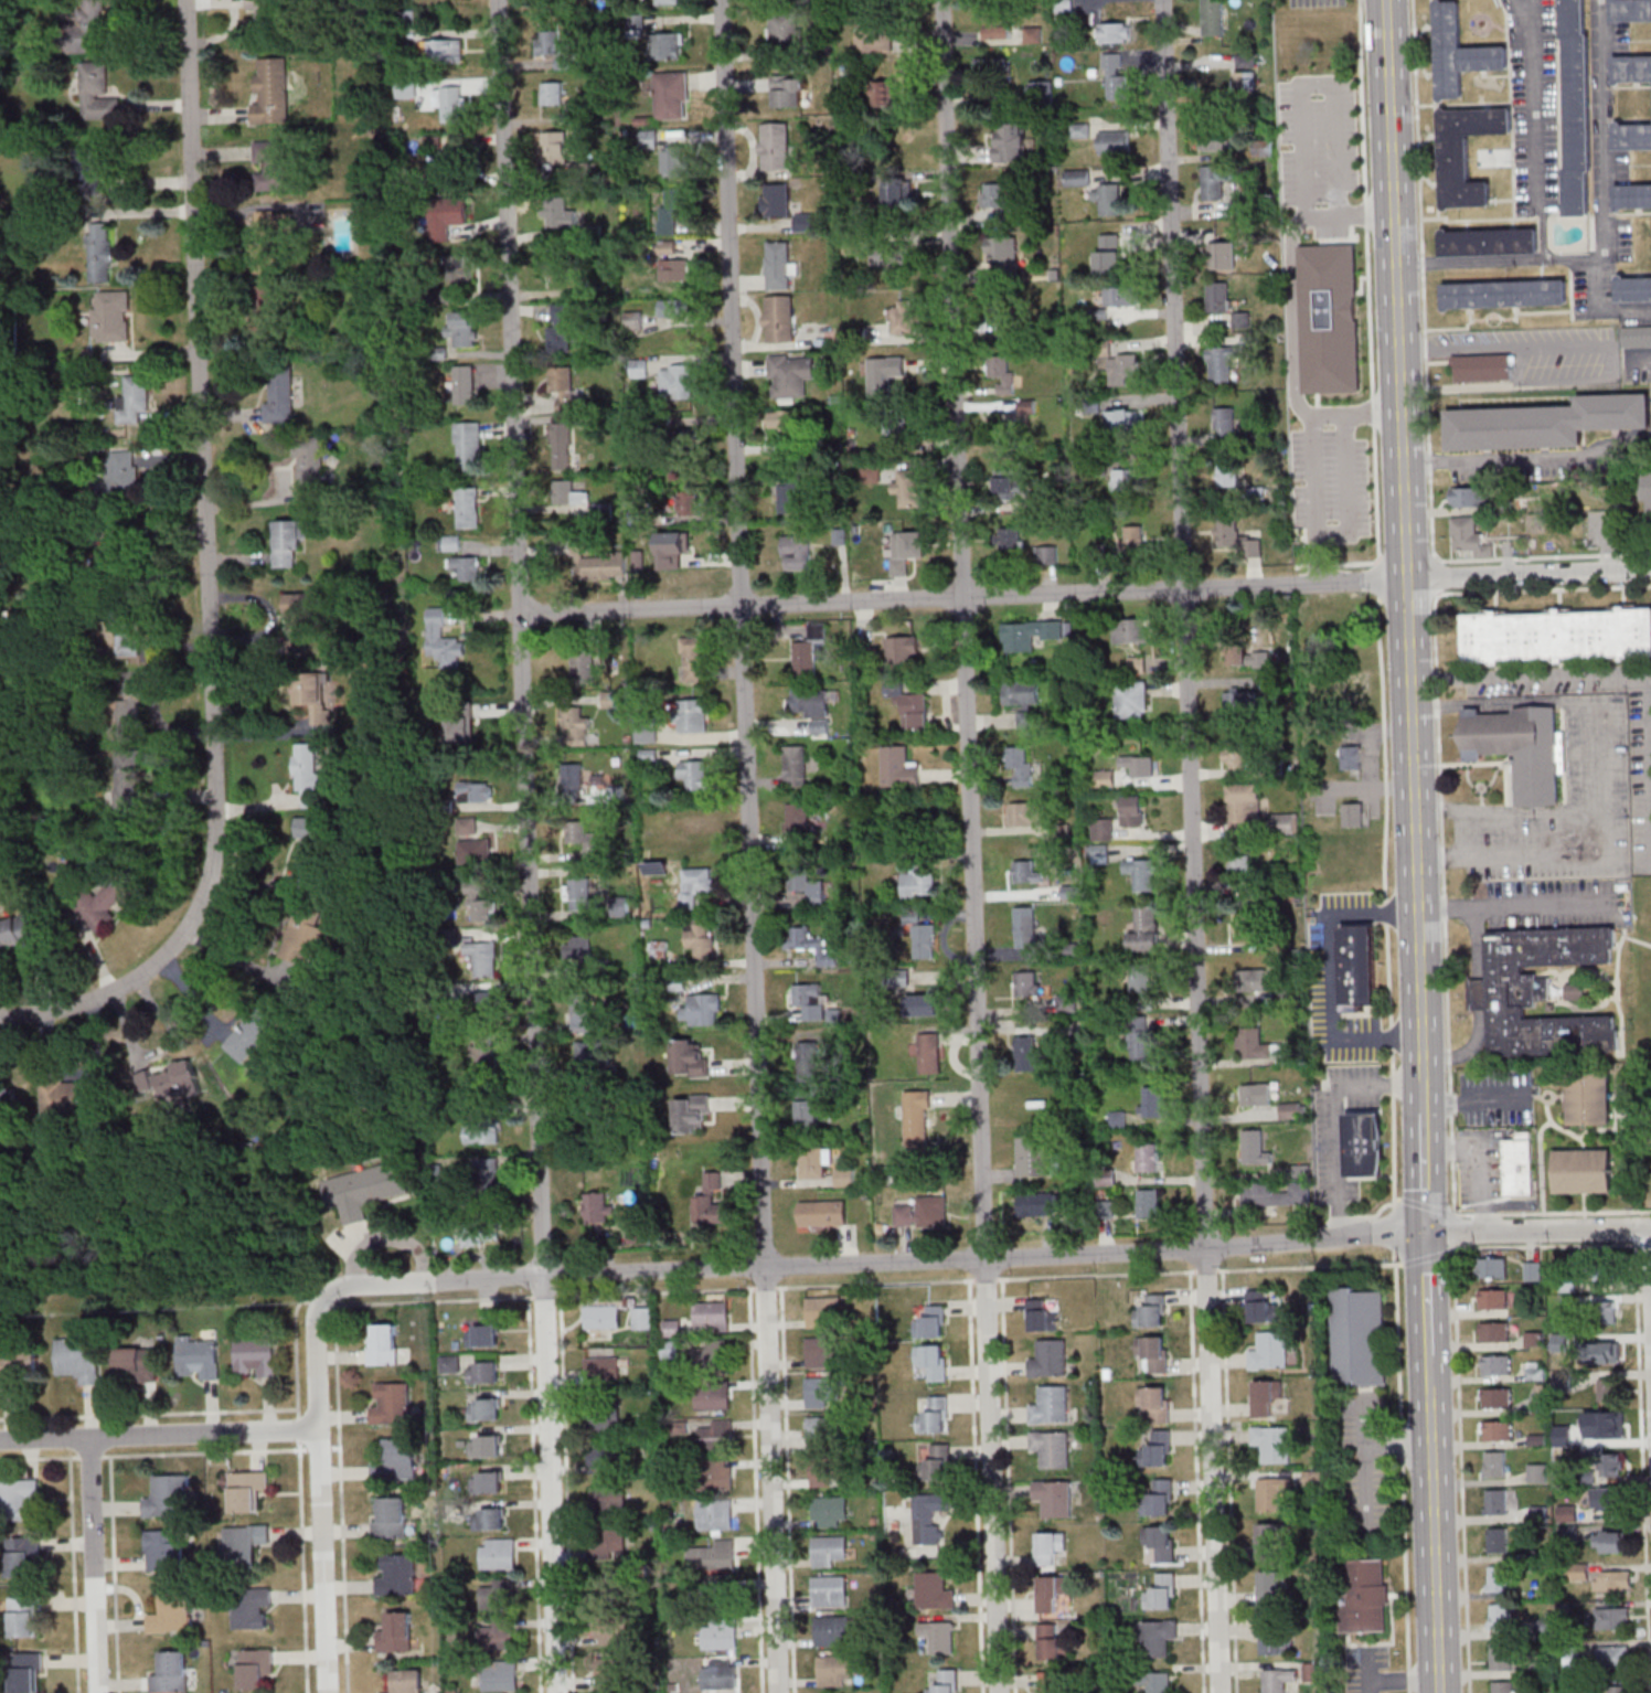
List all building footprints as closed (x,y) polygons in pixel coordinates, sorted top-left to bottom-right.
[(81,22),(67,22),(67,51),(104,51),(104,0),(81,0),(81,22)] [(248,9),(261,9),(261,22),(279,22),(279,0),(248,0),(248,9)] [(1203,35),(1224,35),(1224,0),(1203,0),(1203,35)] [(1444,1),(1443,0),(1436,0),(1435,2),(1438,97),(1439,99),(1440,100),(1442,102),(1446,102),(1448,100),(1449,98),(1466,97),(1464,71),(1511,68),(1510,44),(1461,46),(1460,0),(1452,0),(1444,1)] [(1563,38),(1562,0),(1585,0),(1586,33),(1589,33),(1593,214),(1566,215),(1565,167),(1568,168),(1565,38),(1563,38)] [(1650,20),(1650,0),(1611,0),(1611,21),(1650,20)] [(1010,38),(1010,12),(984,12),(984,38),(1010,38)] [(769,45),(799,45),(799,13),(769,13),(769,45)] [(1132,23),(1099,23),(1099,42),(1132,42),(1132,23)] [(875,25),(858,25),(858,52),(891,52),(891,32),(875,32),(875,25)] [(1041,42),(1040,27),(1025,27),(1025,43),(1041,42)] [(560,29),(537,29),(537,56),(552,56),(552,68),(573,68),(573,41),(560,41),(560,29)] [(681,59),(681,32),(655,32),(655,59),(681,59)] [(464,62),(464,39),(425,39),(425,62),(464,62)] [(1104,53),(1105,100),(1127,99),(1126,52),(1104,53)] [(1256,67),(1256,54),(1238,54),(1238,67),(1256,67)] [(290,123),(289,89),(298,89),(298,75),(287,75),(287,57),(254,58),(255,123),(290,123)] [(1615,79),(1616,84),(1619,85),(1626,83),(1627,81),(1650,81),(1650,57),(1615,57),(1615,79)] [(977,58),(977,78),(1010,78),(1010,58),(977,58)] [(119,119),(119,97),(108,97),(108,61),(81,61),(81,119),(119,119)] [(839,83),(851,83),(851,64),(839,64),(839,83)] [(1256,96),(1256,71),(1233,71),(1233,96),(1256,96)] [(688,72),(653,72),(653,119),(688,119),(688,72)] [(806,105),(806,75),(774,75),(774,105),(806,105)] [(872,80),(872,105),(894,105),(894,80),(872,80)] [(562,81),(540,81),(540,104),(562,104),(562,81)] [(467,86),(434,86),(434,109),(445,109),(445,122),(467,122),(467,86)] [(1014,108),(1014,86),(985,86),(985,108),(1014,108)] [(1514,107),(1448,109),(1447,107),(1442,106),(1440,108),(1438,110),(1441,205),(1444,209),(1446,210),(1449,210),(1451,209),(1452,206),(1490,204),(1490,180),(1470,181),(1469,135),(1515,132),(1514,107)] [(1623,124),(1621,119),(1617,119),(1613,123),(1613,149),(1650,148),(1650,124),(1623,124)] [(788,122),(760,122),(760,169),(788,169),(788,122)] [(1026,161),(1026,123),(996,123),(996,161),(1026,161)] [(1200,149),(1237,149),(1237,128),(1200,128),(1200,149)] [(654,130),(638,130),(638,146),(654,146),(654,130)] [(1131,153),(1131,130),(1100,130),(1100,153),(1131,153)] [(573,163),(573,141),(564,141),(564,131),(541,131),(541,163),(573,163)] [(254,141),(254,163),(265,163),(265,171),(255,171),(255,189),(290,189),(290,141),(254,141)] [(687,145),(663,145),(663,175),(687,175),(687,145)] [(104,190),(102,146),(70,147),(72,191),(104,190)] [(1223,165),(1202,165),(1202,200),(1223,200),(1223,165)] [(1066,169),(1066,185),(1089,185),(1089,169),(1066,169)] [(885,181),(885,207),(909,207),(909,181),(885,181)] [(1615,183),(1615,205),(1650,204),(1650,182),(1615,183)] [(788,183),(762,183),(762,215),(788,215),(788,183)] [(981,183),(981,207),(1008,207),(1008,183),(981,183)] [(1121,183),(1095,183),(1095,215),(1121,215),(1121,183)] [(685,211),(685,188),(664,188),(664,203),(658,203),(658,234),(673,234),(673,211),(685,211)] [(466,224),(466,196),(431,196),(431,242),(449,242),(449,224),(466,224)] [(567,207),(567,196),(542,196),(542,226),(574,226),(574,207),(567,207)] [(258,211),(258,241),(252,241),(251,273),(285,273),(286,211),(258,211)] [(112,282),(112,222),(88,222),(88,282),(112,282)] [(1538,227),(1449,231),(1447,226),(1444,226),(1440,228),(1440,233),(1441,255),(1538,253),(1538,248),(1542,247),(1538,227)] [(989,236),(989,273),(1018,273),(1018,236),(989,236)] [(766,241),(766,289),(791,289),(791,241),(766,241)] [(576,242),(545,242),(545,275),(576,275),(576,242)] [(877,264),(909,264),(909,242),(877,242),(877,264)] [(1209,242),(1209,269),(1235,269),(1235,242),(1209,242)] [(1115,247),(1115,268),(1135,268),(1135,247),(1115,247)] [(441,254),(441,283),(471,283),(471,254),(441,254)] [(658,280),(687,280),(687,259),(658,259),(658,280)] [(1650,301),(1650,276),(1626,277),(1625,274),(1621,274),(1618,275),(1617,277),(1617,301),(1650,301)] [(1442,283),(1442,308),(1446,310),(1448,310),(1451,308),(1567,304),(1570,302),(1569,278),(1442,283)] [(1206,282),(1206,312),(1228,312),(1228,282),(1206,282)] [(250,285),(250,335),(276,335),(276,285),(250,285)] [(1138,306),(1138,286),(1105,286),(1105,306),(1138,306)] [(130,290),(93,290),(93,341),(130,341),(130,290)] [(793,295),(765,295),(765,341),(793,341),(793,295)] [(989,322),(999,322),(999,338),(1018,338),(1018,297),(989,297),(989,322)] [(654,299),(654,316),(683,316),(683,299),(654,299)] [(917,301),(891,301),(891,334),(917,334),(917,301)] [(580,325),(568,325),(568,304),(549,304),(548,345),(579,346),(580,325)] [(475,310),(452,311),(453,324),(444,324),(444,335),(454,335),(454,346),(475,346),(475,310)] [(641,311),(626,311),(626,328),(641,328),(641,311)] [(1247,327),(1247,314),(1233,314),(1233,327),(1247,327)] [(1622,348),(1650,347),(1650,325),(1622,326),(1622,348)] [(1208,347),(1208,382),(1232,382),(1232,347),(1208,347)] [(1514,379),(1513,352),(1451,355),(1451,364),(1457,364),(1458,381),(1514,379)] [(1137,374),(1137,353),(1109,353),(1109,385),(1127,384),(1127,374),(1137,374)] [(815,378),(815,354),(769,354),(769,397),(804,397),(804,378),(815,378)] [(869,397),(893,397),(893,376),(904,376),(904,357),(869,357),(869,397)] [(1013,393),(1013,357),(989,357),(989,377),(1000,377),(1000,393),(1013,393)] [(647,376),(647,359),(631,359),(631,376),(647,376)] [(453,364),(453,403),(473,403),(473,364),(453,364)] [(660,364),(660,399),(694,399),(694,364),(660,364)] [(271,401),(265,401),(265,422),(292,422),(291,367),(270,367),(271,401)] [(574,412),(574,369),(549,369),(549,392),(557,392),(557,412),(574,412)] [(117,422),(141,422),(141,411),(151,411),(151,374),(127,374),(127,396),(117,396),(117,422)] [(1649,392),(1576,394),(1577,405),(1447,408),(1448,448),(1581,445),(1584,429),(1650,427),(1649,392)] [(911,436),(911,406),(886,406),(886,436),(911,436)] [(1234,437),(1234,407),(1214,407),(1214,437),(1234,437)] [(1108,409),(1108,429),(1143,429),(1143,409),(1108,409)] [(799,430),(799,410),(770,410),(770,430),(799,430)] [(454,422),(454,471),(479,471),(479,422),(454,422)] [(571,422),(552,422),(552,469),(571,469),(571,422)] [(322,436),(295,436),(295,488),(322,488),(322,436)] [(1140,466),(1140,449),(1112,449),(1112,490),(1142,490),(1142,466),(1140,466)] [(137,493),(137,451),(105,451),(105,493),(137,493)] [(862,482),(880,482),(880,465),(862,465),(862,482)] [(1240,487),(1240,466),(1217,466),(1217,487),(1240,487)] [(900,481),(893,481),(893,494),(900,494),(900,507),(922,507),(922,469),(900,469),(900,481)] [(1022,499),(1022,475),(996,475),(996,499),(1022,499)] [(553,504),(588,504),(588,491),(576,491),(576,480),(553,480),(553,504)] [(779,513),(801,513),(801,480),(779,480),(779,513)] [(478,487),(453,487),(453,528),(478,528),(478,487)] [(1450,506),(1486,506),(1486,487),(1450,487),(1450,506)] [(701,491),(679,491),(679,514),(701,514),(701,491)] [(1480,516),(1451,517),(1451,550),(1474,550),(1474,557),(1493,557),(1492,545),(1480,545),(1480,516)] [(1215,519),(1216,546),(1241,546),(1241,557),(1261,557),(1260,536),(1238,536),(1237,518),(1215,519)] [(306,520),(273,520),(273,567),(296,567),(296,546),(306,546),(306,520)] [(1125,525),(1125,537),(1118,537),(1118,551),(1143,551),(1143,525),(1125,525)] [(995,527),(995,549),(1019,549),(1019,527),(995,527)] [(690,532),(660,532),(660,569),(681,569),(681,553),(690,553),(690,532)] [(891,532),(891,575),(906,575),(906,559),(926,559),(926,532),(891,532)] [(809,561),(809,534),(780,534),(780,561),(809,561)] [(437,550),(459,550),(459,535),(437,535),(437,550)] [(1037,562),(1057,562),(1057,546),(1037,546),(1037,562)] [(576,555),(576,579),(624,579),(625,555),(576,555)] [(479,581),(479,557),(449,557),(449,569),(460,569),(460,581),(479,581)] [(287,594),(287,642),(320,641),(319,593),(287,594)] [(427,607),(427,656),(438,656),(438,669),(464,668),(464,638),(445,638),(445,607),(427,607)] [(1464,661),(1650,658),(1650,609),(1463,611),(1464,661)] [(136,658),(136,615),(104,615),(104,658),(136,658)] [(1148,618),(1113,618),(1113,642),(1148,642),(1148,618)] [(1071,621),(1002,622),(1002,652),(1033,651),(1033,639),(1063,639),(1063,636),(1071,636),(1071,621)] [(794,672),(815,672),(815,659),(826,659),(826,623),(807,623),(807,640),(794,640),(794,672)] [(887,636),(887,663),(918,663),(917,636),(887,636)] [(684,681),(706,681),(706,637),(684,637),(684,681)] [(1268,650),(1257,650),(1257,640),(1224,640),(1224,666),(1268,666),(1268,650)] [(572,681),(594,681),(594,649),(572,650),(572,681)] [(1128,672),(1146,672),(1146,655),(1128,655),(1128,672)] [(325,724),(324,672),(295,672),(296,705),(310,705),(311,724),(325,724)] [(1003,704),(1037,704),(1037,680),(1003,680),(1003,704)] [(1115,715),(1145,715),(1145,680),(1115,680),(1115,715)] [(114,681),(113,727),(143,728),(144,681),(114,681)] [(902,729),(927,728),(926,693),(903,694),(902,684),(885,684),(885,700),(901,699),(902,729)] [(809,733),(827,733),(828,688),(792,688),(792,711),(809,711),(809,733)] [(1223,690),(1223,712),(1257,712),(1257,690),(1223,690)] [(707,699),(678,699),(678,732),(707,732),(707,699)] [(589,716),(583,716),(583,706),(562,706),(562,729),(571,729),(571,745),(589,745),(589,716)] [(1515,806),(1560,805),(1559,755),(1565,755),(1564,732),(1557,732),(1557,706),(1512,707),(1512,713),(1481,713),(1481,708),(1462,708),(1463,761),(1483,760),(1483,754),(1514,753),(1515,806)] [(1017,727),(1036,727),(1036,711),(1017,711),(1017,727)] [(472,742),(472,712),(449,712),(449,742),(472,742)] [(656,742),(656,720),(637,720),(637,742),(656,742)] [(320,806),(320,743),(295,743),(296,807),(320,806)] [(881,786),(919,786),(918,761),(907,761),(907,745),(881,745),(881,786)] [(1361,769),(1361,745),(1340,745),(1340,769),(1361,769)] [(1030,746),(1006,746),(1006,771),(1009,771),(1009,786),(1030,786),(1030,746)] [(785,747),(785,786),(805,786),(805,747),(785,747)] [(1222,768),(1249,768),(1249,747),(1222,747),(1222,768)] [(135,749),(108,757),(122,803),(149,796),(135,749)] [(1152,755),(1119,755),(1119,765),(1130,765),(1130,776),(1152,776),(1152,755)] [(711,760),(679,760),(679,779),(690,779),(690,790),(711,790),(711,760)] [(587,786),(587,764),(563,764),(563,786),(587,786)] [(1095,770),(1095,786),(1112,786),(1112,770),(1095,770)] [(493,781),(459,781),(459,802),(493,802),(493,781)] [(1260,783),(1227,783),(1227,827),(1250,827),(1250,817),(1260,817),(1260,783)] [(1120,795),(1120,825),(1142,825),(1142,795),(1120,795)] [(807,802),(787,802),(786,841),(807,841),(807,802)] [(1008,802),(1008,825),(1042,825),(1042,802),(1008,802)] [(1342,827),(1363,827),(1363,802),(1342,802),(1342,827)] [(1295,813),(1271,813),(1271,833),(1295,833),(1295,813)] [(299,852),(323,852),(323,817),(299,817),(299,852)] [(475,818),(460,818),(460,833),(475,833),(475,818)] [(1091,840),(1112,840),(1112,818),(1091,818),(1091,840)] [(595,832),(586,832),(586,821),(566,821),(566,842),(586,842),(586,858),(595,858),(595,832)] [(491,861),(491,839),(459,839),(459,861),(491,861)] [(1107,864),(1107,844),(1086,844),(1086,864),(1107,864)] [(1229,875),(1249,875),(1249,854),(1229,854),(1229,875)] [(1134,891),(1155,891),(1154,858),(1123,858),(1123,873),(1134,873),(1134,891)] [(1042,881),(1042,871),(1032,871),(1032,860),(1012,860),(1012,881),(1042,881)] [(902,899),(934,899),(934,867),(902,867),(902,899)] [(98,934),(117,917),(114,914),(140,890),(120,868),(95,892),(90,887),(71,905),(98,934)] [(680,908),(697,908),(697,892),(712,892),(712,868),(680,868),(680,908)] [(565,878),(565,909),(590,909),(590,878),(565,878)] [(481,897),(481,881),(465,881),(465,920),(492,920),(492,897),(481,897)] [(1256,933),(1256,895),(1233,895),(1233,933),(1256,933)] [(1158,950),(1158,906),(1135,906),(1135,927),(1128,927),(1128,950),(1158,950)] [(0,922),(0,933),(8,953),(41,940),(30,911),(0,922)] [(320,954),(329,925),(293,913),(278,958),(304,966),(308,950),(320,954)] [(1014,914),(1014,940),(1035,940),(1035,914),(1014,914)] [(686,947),(695,947),(695,958),(713,958),(713,918),(686,918),(686,947)] [(913,957),(933,957),(933,924),(913,924),(913,957)] [(1365,1011),(1365,1005),(1376,1005),(1375,924),(1341,924),(1343,1012),(1365,1011)] [(836,965),(836,951),(824,951),(824,937),(811,936),(811,927),(785,926),(784,950),(817,950),(817,964),(836,965)] [(1486,930),(1487,980),(1471,981),(1472,1009),(1488,1009),(1489,1055),(1619,1053),(1618,1015),(1526,1017),(1526,1006),(1535,1005),(1535,975),(1525,976),(1525,965),(1616,964),(1616,927),(1486,930)] [(590,936),(564,936),(564,959),(590,959),(590,936)] [(666,957),(666,940),(650,940),(650,957),(666,957)] [(495,976),(495,941),(463,941),(463,954),(475,954),(475,976),(495,976)] [(1237,968),(1237,991),(1266,991),(1266,968),(1237,968)] [(1037,971),(1015,971),(1015,995),(1037,995),(1037,971)] [(1152,971),(1130,971),(1130,1009),(1152,1009),(1152,971)] [(1584,982),(1565,982),(1565,999),(1584,999),(1584,982)] [(791,983),(791,1004),(819,1004),(819,983),(791,983)] [(473,991),(473,1015),(494,1015),(494,991),(473,991)] [(720,993),(689,993),(689,1013),(720,1013),(720,993)] [(939,994),(914,994),(914,1015),(939,1015),(939,994)] [(571,1031),(596,1031),(596,995),(571,995),(571,1031)] [(243,1063),(277,1026),(256,1007),(222,1043),(243,1063)] [(1237,1057),(1281,1057),(1281,1043),(1260,1043),(1260,1027),(1237,1027),(1237,1057)] [(1153,1030),(1128,1030),(1128,1060),(1153,1060),(1153,1030)] [(492,1061),(492,1033),(470,1033),(470,1061),(492,1061)] [(939,1033),(918,1033),(918,1072),(939,1072),(939,1033)] [(1045,1048),(1035,1048),(1035,1036),(1015,1036),(1015,1070),(1045,1070),(1045,1048)] [(673,1040),(673,1077),(707,1077),(707,1052),(699,1052),(699,1040),(673,1040)] [(606,1041),(575,1041),(575,1068),(606,1068),(606,1041)] [(819,1081),(819,1041),(795,1041),(795,1081),(819,1081)] [(202,1090),(195,1061),(139,1075),(144,1093),(161,1089),(164,1100),(202,1090)] [(1611,1070),(1569,1070),(1569,1124),(1611,1124),(1611,1070)] [(98,1115),(99,1080),(42,1079),(42,1115),(98,1115)] [(1271,1083),(1241,1083),(1241,1105),(1271,1105),(1271,1083)] [(1162,1086),(1138,1086),(1138,1117),(1162,1117),(1162,1086)] [(797,1126),(819,1126),(819,1090),(797,1090),(797,1126)] [(904,1144),(929,1144),(929,1090),(904,1090),(904,1144)] [(674,1095),(674,1133),(698,1133),(698,1121),(709,1121),(709,1095),(674,1095)] [(1280,1117),(1301,1117),(1301,1104),(1280,1104),(1280,1117)] [(1126,1110),(1109,1110),(1109,1127),(1126,1127),(1126,1110)] [(465,1143),(498,1143),(498,1111),(477,1111),(477,1123),(465,1123),(465,1143)] [(1383,1112),(1346,1112),(1346,1177),(1383,1177),(1383,1112)] [(1272,1165),(1272,1151),(1262,1151),(1262,1129),(1242,1129),(1242,1165),(1272,1165)] [(1505,1194),(1535,1193),(1533,1137),(1531,1137),(1531,1129),(1516,1130),(1516,1137),(1503,1138),(1505,1194)] [(1047,1176),(1047,1136),(1016,1136),(1016,1176),(1047,1176)] [(1137,1171),(1159,1171),(1159,1143),(1137,1143),(1137,1171)] [(799,1147),(799,1178),(822,1178),(822,1165),(830,1165),(830,1147),(799,1147)] [(1613,1192),(1613,1149),(1555,1149),(1555,1192),(1613,1192)] [(496,1157),(466,1157),(466,1181),(496,1181),(496,1157)] [(400,1161),(321,1181),(328,1208),(339,1205),(344,1227),(369,1220),(364,1204),(409,1193),(400,1161)] [(695,1223),(724,1223),(724,1202),(718,1202),(718,1171),(703,1171),(703,1195),(695,1195),(695,1223)] [(1287,1184),(1287,1192),(1277,1192),(1277,1183),(1242,1183),(1242,1206),(1309,1206),(1309,1184),(1287,1184)] [(1137,1189),(1137,1216),(1162,1216),(1162,1189),(1137,1189)] [(606,1192),(583,1193),(584,1222),(612,1221),(611,1202),(606,1203),(606,1192)] [(1018,1193),(1018,1216),(1054,1216),(1054,1193),(1018,1193)] [(845,1201),(797,1201),(797,1226),(845,1226),(845,1201)] [(894,1205),(894,1227),(948,1227),(948,1205),(894,1205)] [(495,1242),(495,1223),(463,1223),(463,1242),(495,1242)] [(1507,1257),(1480,1257),(1480,1278),(1507,1278),(1507,1257)] [(1525,1280),(1542,1280),(1542,1261),(1525,1261),(1525,1280)] [(1608,1276),(1606,1265),(1591,1268),(1594,1279),(1608,1276)] [(1331,1289),(1333,1388),(1385,1387),(1383,1288),(1331,1289)] [(1248,1289),(1248,1321),(1279,1321),(1279,1289),(1248,1289)] [(1507,1289),(1479,1289),(1479,1308),(1507,1308),(1507,1289)] [(1166,1326),(1166,1293),(1146,1293),(1146,1305),(1135,1305),(1135,1326),(1166,1326)] [(806,1297),(806,1326),(840,1326),(840,1297),(806,1297)] [(1027,1298),(1028,1330),(1058,1330),(1058,1309),(1046,1309),(1046,1298),(1027,1298)] [(693,1302),(693,1330),(727,1330),(727,1302),(693,1302)] [(1618,1324),(1618,1302),(1593,1302),(1593,1324),(1618,1324)] [(942,1337),(914,1338),(914,1320),(922,1319),(922,1316),(926,1316),(926,1305),(944,1305),(945,1324),(941,1324),(942,1337)] [(618,1306),(584,1306),(584,1328),(618,1328),(618,1306)] [(651,1308),(632,1308),(632,1329),(651,1329),(651,1308)] [(679,1321),(664,1321),(664,1336),(679,1336),(679,1321)] [(1510,1322),(1480,1322),(1480,1341),(1510,1341),(1510,1322)] [(397,1323),(368,1323),(368,1364),(397,1364),(397,1323)] [(466,1346),(497,1346),(497,1324),(466,1324),(466,1346)] [(1287,1331),(1260,1331),(1260,1346),(1249,1346),(1249,1368),(1287,1368),(1287,1331)] [(219,1380),(219,1335),(177,1335),(177,1380),(219,1380)] [(1168,1336),(1137,1336),(1137,1359),(1146,1359),(1146,1372),(1168,1372),(1168,1336)] [(805,1367),(840,1367),(840,1337),(805,1337),(805,1367)] [(78,1385),(100,1384),(100,1338),(56,1338),(57,1374),(78,1374),(78,1385)] [(276,1376),(276,1338),(234,1338),(234,1376),(276,1376)] [(1036,1340),(1066,1339),(1067,1375),(1029,1376),(1029,1357),(1037,1356),(1036,1340)] [(726,1340),(703,1340),(703,1348),(693,1348),(693,1369),(726,1369),(726,1340)] [(1619,1361),(1619,1340),(1595,1340),(1595,1361),(1619,1361)] [(666,1355),(678,1355),(678,1342),(666,1342),(666,1355)] [(946,1345),(916,1345),(916,1367),(926,1367),(926,1381),(946,1381),(946,1345)] [(116,1348),(116,1373),(130,1373),(130,1382),(156,1382),(156,1348),(116,1348)] [(0,1351),(0,1381),(39,1381),(39,1351),(0,1351)] [(457,1372),(457,1355),(441,1355),(441,1372),(457,1372)] [(1483,1375),(1511,1375),(1511,1355),(1483,1355),(1483,1375)] [(584,1380),(619,1380),(619,1358),(584,1358),(584,1380)] [(498,1383),(498,1361),(466,1361),(466,1383),(498,1383)] [(805,1407),(833,1407),(833,1377),(805,1377),(805,1407)] [(1283,1380),(1253,1380),(1253,1404),(1283,1404),(1283,1380)] [(1037,1386),(1067,1385),(1068,1422),(1030,1423),(1030,1404),(1038,1404),(1037,1386)] [(1606,1386),(1595,1385),(1594,1395),(1605,1396),(1606,1386)] [(695,1410),(728,1410),(728,1386),(695,1386),(695,1410)] [(379,1388),(408,1387),(408,1424),(371,1425),(371,1406),(379,1405),(379,1388)] [(1169,1422),(1169,1387),(1139,1387),(1139,1422),(1169,1422)] [(1512,1408),(1512,1388),(1481,1388),(1481,1408),(1512,1408)] [(946,1431),(917,1433),(917,1415),(925,1415),(925,1410),(929,1410),(929,1396),(948,1395),(948,1419),(946,1419),(946,1431)] [(468,1420),(499,1420),(499,1398),(468,1398),(468,1420)] [(618,1430),(618,1411),(588,1411),(588,1430),(618,1430)] [(840,1416),(806,1416),(806,1444),(840,1444),(840,1416)] [(1513,1421),(1483,1421),(1483,1440),(1513,1440),(1513,1421)] [(698,1450),(731,1450),(731,1422),(698,1422),(698,1450)] [(1290,1427),(1252,1427),(1252,1449),(1262,1449),(1262,1463),(1290,1463),(1290,1427)] [(1170,1466),(1170,1429),(1151,1429),(1151,1443),(1141,1443),(1141,1466),(1170,1466)] [(1040,1468),(1068,1468),(1068,1431),(1030,1433),(1031,1450),(1038,1450),(1040,1468)] [(469,1435),(469,1456),(500,1456),(500,1435),(469,1435)] [(384,1438),(414,1438),(414,1478),(371,1479),(371,1460),(384,1460),(384,1438)] [(587,1472),(621,1472),(621,1444),(587,1444),(587,1472)] [(948,1478),(919,1479),(919,1461),(927,1460),(927,1457),(931,1457),(931,1447),(950,1446),(950,1466),(947,1466),(948,1478)] [(1506,1451),(1486,1451),(1486,1476),(1506,1476),(1506,1451)] [(1602,1475),(1625,1475),(1625,1453),(1602,1453),(1602,1475)] [(809,1485),(841,1485),(841,1458),(809,1458),(809,1485)] [(700,1489),(732,1489),(732,1459),(700,1459),(700,1489)] [(1547,1463),(1528,1463),(1528,1482),(1547,1482),(1547,1463)] [(256,1512),(256,1493),(268,1493),(268,1471),(230,1471),(230,1512),(256,1512)] [(479,1471),(479,1493),(502,1493),(502,1471),(479,1471)] [(154,1474),(154,1496),(143,1496),(143,1515),(189,1515),(189,1474),(154,1474)] [(1281,1510),(1281,1487),(1290,1487),(1290,1477),(1257,1477),(1257,1510),(1281,1510)] [(1173,1514),(1173,1478),(1148,1478),(1148,1514),(1173,1514)] [(39,1520),(39,1479),(0,1479),(0,1520),(39,1520)] [(1042,1516),(1072,1516),(1071,1480),(1033,1481),(1033,1500),(1042,1499),(1042,1516)] [(624,1485),(590,1485),(590,1510),(624,1510),(624,1485)] [(1593,1487),(1593,1509),(1625,1509),(1625,1487),(1593,1487)] [(1485,1514),(1516,1514),(1516,1489),(1485,1489),(1485,1514)] [(948,1493),(913,1493),(913,1544),(938,1544),(938,1510),(948,1510),(948,1493)] [(846,1496),(812,1496),(812,1526),(846,1526),(846,1496)] [(406,1537),(406,1497),(375,1497),(375,1537),(406,1537)] [(697,1529),(731,1529),(731,1500),(697,1500),(697,1529)] [(503,1529),(503,1508),(481,1508),(481,1529),(503,1529)] [(1256,1523),(1256,1559),(1283,1559),(1283,1523),(1256,1523)] [(225,1525),(226,1564),(257,1563),(256,1546),(269,1546),(268,1524),(225,1525)] [(1143,1526),(1143,1549),(1154,1549),(1154,1561),(1174,1561),(1174,1526),(1143,1526)] [(1489,1553),(1509,1553),(1509,1527),(1489,1527),(1489,1553)] [(624,1557),(624,1528),(591,1528),(591,1557),(624,1557)] [(184,1529),(146,1529),(146,1570),(184,1570),(184,1529)] [(1625,1552),(1625,1530),(1597,1530),(1597,1552),(1625,1552)] [(1036,1564),(1056,1564),(1056,1554),(1067,1554),(1067,1532),(1036,1532),(1036,1564)] [(7,1536),(7,1576),(41,1576),(41,1536),(7,1536)] [(846,1536),(812,1536),(812,1566),(835,1566),(835,1557),(846,1557),(846,1536)] [(513,1538),(480,1538),(480,1567),(513,1567),(513,1538)] [(733,1539),(712,1539),(712,1547),(687,1547),(687,1569),(733,1569),(733,1539)] [(384,1575),(376,1575),(376,1595),(416,1595),(415,1553),(384,1553),(384,1575)] [(1341,1632),(1388,1632),(1388,1559),(1341,1559),(1341,1632)] [(1586,1563),(1574,1563),(1574,1578),(1586,1578),(1586,1563)] [(1488,1591),(1509,1591),(1509,1566),(1488,1566),(1488,1591)] [(1258,1571),(1258,1606),(1285,1606),(1285,1571),(1258,1571)] [(1631,1571),(1599,1571),(1599,1589),(1631,1589),(1631,1571)] [(593,1572),(593,1596),(629,1596),(629,1572),(593,1572)] [(917,1608),(954,1608),(954,1586),(944,1586),(944,1572),(917,1572),(917,1608)] [(1175,1608),(1175,1572),(1155,1572),(1155,1585),(1145,1585),(1145,1608),(1175,1608)] [(846,1606),(846,1575),(812,1575),(812,1606),(846,1606)] [(1057,1612),(1057,1598),(1067,1598),(1067,1576),(1037,1576),(1037,1612),(1057,1612)] [(479,1583),(479,1609),(513,1609),(513,1583),(479,1583)] [(691,1586),(691,1607),(735,1607),(735,1586),(691,1586)] [(148,1632),(191,1632),(191,1589),(159,1589),(159,1611),(148,1611),(148,1632)] [(233,1629),(270,1629),(270,1589),(233,1589),(233,1629)] [(39,1637),(39,1596),(11,1596),(11,1637),(39,1637)] [(1489,1629),(1512,1629),(1512,1604),(1489,1604),(1489,1629)] [(1600,1628),(1631,1628),(1631,1607),(1600,1607),(1600,1628)] [(412,1611),(387,1611),(387,1624),(377,1624),(377,1651),(412,1651),(412,1611)] [(593,1645),(620,1645),(620,1614),(593,1614),(593,1645)] [(815,1616),(815,1646),(851,1646),(851,1616),(815,1616)] [(492,1626),(479,1626),(479,1649),(515,1649),(515,1620),(492,1620),(492,1626)] [(1139,1620),(1139,1657),(1167,1657),(1167,1643),(1177,1643),(1177,1620),(1139,1620)] [(1263,1654),(1286,1654),(1286,1620),(1263,1620),(1263,1654)] [(930,1633),(930,1653),(953,1653),(953,1622),(919,1622),(919,1633),(930,1633)] [(1060,1623),(1039,1624),(1040,1660),(1070,1659),(1070,1637),(1060,1638),(1060,1623)] [(737,1648),(737,1629),(707,1629),(707,1648),(737,1648)] [(1491,1669),(1513,1669),(1513,1643),(1491,1643),(1491,1669)] [(1629,1668),(1629,1646),(1597,1646),(1597,1668),(1629,1668)] [(275,1648),(240,1648),(240,1689),(263,1689),(263,1676),(275,1676),(275,1648)] [(161,1671),(150,1671),(150,1691),(188,1691),(188,1650),(161,1650),(161,1671)] [(43,1652),(12,1652),(12,1692),(43,1692),(43,1652)] [(818,1684),(851,1684),(851,1655),(818,1655),(818,1684)] [(596,1686),(626,1686),(626,1658),(596,1658),(596,1686)] [(516,1660),(483,1660),(483,1690),(516,1690),(516,1660)] [(732,1662),(707,1662),(707,1688),(732,1688),(732,1662)] [(1304,1680),(1320,1680),(1320,1662),(1304,1662),(1304,1680)] [(378,1692),(423,1692),(423,1669),(392,1669),(392,1692),(378,1692)] [(939,1669),(939,1683),(928,1683),(928,1692),(957,1692),(957,1669),(939,1669)] [(1286,1680),(1297,1680),(1297,1669),(1264,1669),(1264,1692),(1286,1692),(1286,1680)] [(1068,1671),(1040,1671),(1040,1692),(1068,1692),(1068,1671)] [(1147,1692),(1170,1692),(1170,1671),(1141,1671),(1141,1683),(1147,1683),(1147,1692)] [(1515,1681),(1492,1681),(1492,1692),(1515,1692),(1515,1681)]
